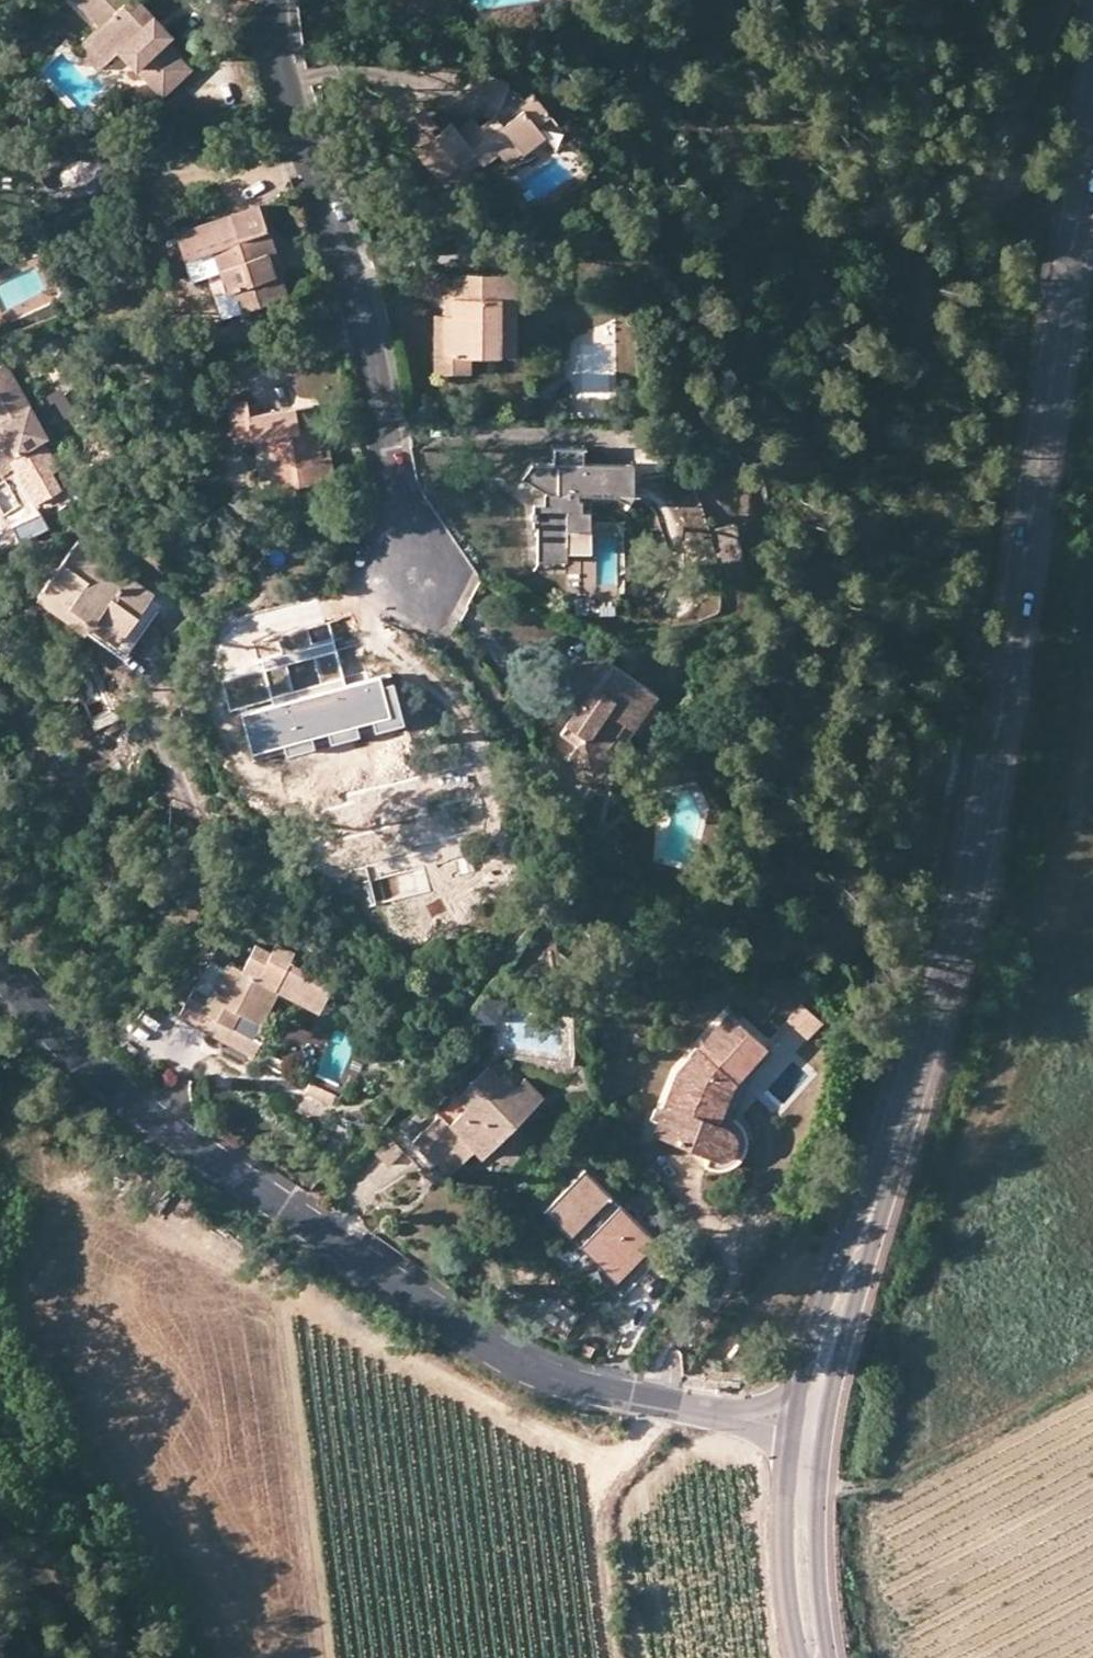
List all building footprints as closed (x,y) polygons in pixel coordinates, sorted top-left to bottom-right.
[(138,0),(64,0),(94,32),(79,47),(103,73),(122,55),(164,99),(192,72),(169,48),(177,40),(138,0)] [(488,100),(500,105),(493,115),(491,116),(478,126),(473,119),(457,130),(450,122),(440,130),(433,135),(444,149),(426,162),(438,178),(457,163),(474,152),(479,158),(482,162),(497,151),(512,141),(519,150),(521,153),(544,136),(534,123),(547,113),(532,92),(522,99),(518,93),(506,88),(508,82),(479,71),(470,94),(488,100)] [(589,86),(601,85),(601,77),(589,75),(589,86)] [(482,114),(491,116),(493,115),(500,105),(488,100),(482,114)] [(426,162),(444,149),(433,135),(440,130),(424,108),(399,127),(426,162)] [(512,141),(497,151),(505,161),(519,150),(512,141)] [(474,152),(457,163),(463,171),(479,158),(474,152)] [(243,305),(286,291),(278,266),(274,267),(267,246),(274,244),(260,201),(176,228),(184,253),(213,243),(227,286),(236,283),(243,305)] [(428,218),(443,219),(444,204),(429,204),(428,218)] [(274,267),(278,266),(284,264),(277,243),(274,244),(267,246),(274,267)] [(497,315),(514,314),(515,273),(453,273),(453,315),(444,315),(444,355),(470,355),(497,355),(497,315)] [(453,315),(453,273),(444,273),(444,315),(453,315)] [(497,355),(514,355),(514,314),(497,315),(497,355)] [(444,315),(433,315),(434,373),(470,373),(470,355),(444,355),(444,315)] [(0,369),(0,403),(8,419),(4,421),(8,429),(0,433),(0,468),(1,468),(4,469),(8,469),(11,468),(14,466),(17,463),(19,459),(20,456),(20,454),(53,437),(14,362),(0,369)] [(292,486),(334,479),(331,453),(323,454),(322,442),(315,403),(264,411),(248,415),(247,406),(246,401),(229,404),(235,441),(268,436),(273,467),(289,465),(292,486)] [(0,403),(0,422),(0,423),(0,433),(8,429),(4,421),(8,419),(0,403)] [(248,415),(264,411),(262,404),(247,406),(248,415)] [(323,454),(331,453),(329,441),(322,442),(323,454)] [(565,528),(579,529),(591,529),(590,512),(583,512),(583,499),(578,499),(578,493),(613,492),(629,501),(634,493),(633,463),(584,463),(584,448),(555,447),(555,466),(532,466),(524,479),(545,491),(545,504),(534,505),(534,512),(531,513),(530,519),(534,519),(534,527),(538,528),(538,559),(566,559),(565,543),(565,528)] [(289,465),(273,467),(277,489),(292,486),(289,465)] [(720,580),(745,575),(736,523),(711,528),(720,580)] [(565,528),(565,543),(578,543),(579,529),(565,528)] [(96,550),(79,538),(38,595),(87,630),(93,621),(119,640),(150,596),(154,591),(125,571),(119,580),(89,559),(96,550)] [(96,550),(89,559),(119,580),(125,571),(96,550)] [(93,621),(87,630),(125,657),(162,604),(150,596),(119,640),(93,621)] [(603,708),(627,673),(606,658),(571,664),(578,708),(586,696),(603,708)] [(412,737),(419,747),(430,742),(386,680),(376,683),(369,684),(363,684),(355,681),(346,675),(337,668),(322,679),(330,689),(321,696),(297,716),(288,722),(325,752),(334,735),(384,742),(385,750),(412,737)] [(297,716),(321,696),(296,672),(272,691),(297,716)] [(582,737),(603,752),(624,722),(647,687),(627,673),(603,708),(586,696),(578,708),(562,733),(577,744),(582,737)] [(647,687),(624,722),(635,730),(658,695),(647,687)] [(334,735),(325,752),(333,760),(342,766),(351,769),(359,770),(368,770),(378,766),(393,759),(419,747),(412,737),(385,750),(384,742),(334,735)] [(568,758),(589,773),(603,752),(582,737),(577,744),(568,758)] [(698,885),(706,890),(710,883),(702,878),(698,885)] [(227,1026),(220,1039),(253,1056),(269,1028),(261,1022),(276,992),(280,986),(321,1007),(332,986),(290,962),(294,954),(277,945),(271,953),(256,944),(242,968),(226,960),(213,987),(204,983),(200,991),(225,1004),(216,1020),(227,1026)] [(225,1004),(200,991),(193,986),(177,1016),(220,1039),(227,1026),(216,1020),(225,1004)] [(280,986),(276,992),(317,1013),(321,1007),(280,986)] [(786,1019),(809,1037),(823,1019),(800,1001),(786,1019)] [(675,1073),(653,1132),(708,1154),(703,1165),(716,1167),(724,1166),(731,1165),(736,1161),(740,1157),(743,1153),(746,1146),(748,1139),(748,1131),(745,1125),(740,1121),(734,1116),(730,1114),(723,1110),(732,1085),(767,1045),(730,1014),(675,1073)] [(723,1110),(730,1114),(733,1104),(738,1105),(745,1089),(739,1088),(773,1053),(767,1045),(732,1085),(723,1110)] [(445,1152),(460,1166),(475,1151),(481,1157),(530,1108),(513,1091),(519,1085),(505,1072),(499,1077),(488,1066),(457,1097),(452,1092),(436,1109),(441,1113),(405,1150),(426,1171),(435,1163),(445,1152)] [(298,1091),(322,1104),(327,1094),(304,1081),(298,1091)] [(441,1113),(436,1109),(427,1100),(392,1138),(405,1150),(441,1113)] [(445,1152),(435,1163),(449,1177),(460,1166),(445,1152)] [(545,1211),(617,1281),(656,1240),(585,1169),(545,1211)]
